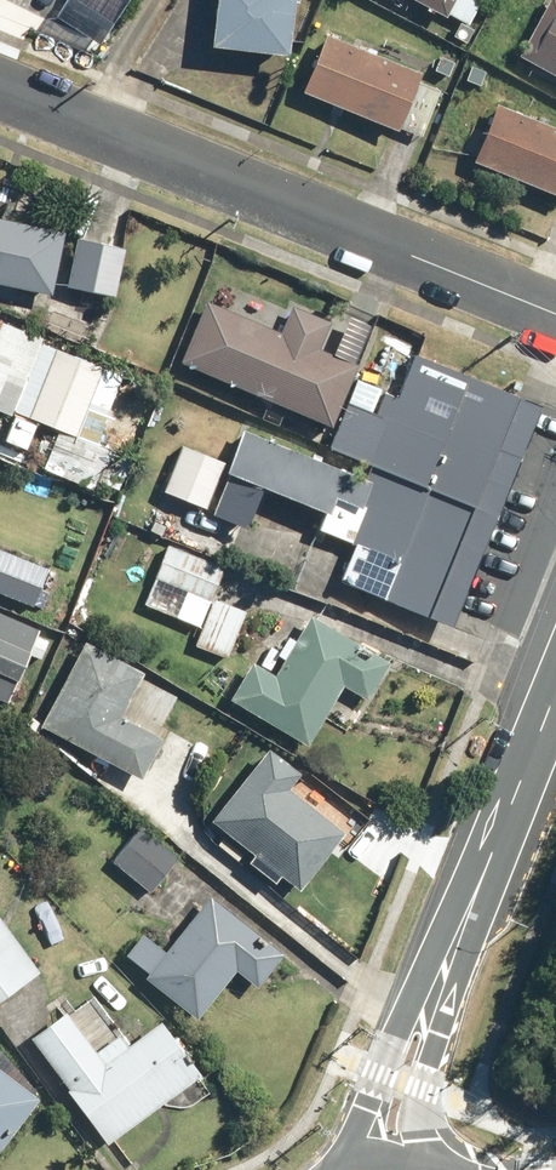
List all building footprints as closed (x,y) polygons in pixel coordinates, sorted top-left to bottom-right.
[(220,47),(296,52),(299,0),(223,0),(220,47)] [(449,16),(450,13),(473,25),(488,0),(420,0),(449,16)] [(523,55),(555,74),(555,0),(554,0),(523,55)] [(429,72),(333,33),(309,92),(425,139),(445,89),(425,81),(429,72)] [(496,67),(473,59),(464,85),(487,93),(496,67)] [(502,102),(478,161),(555,193),(555,124),(502,102)] [(55,291),(68,230),(0,216),(0,280),(55,291)] [(131,244),(82,233),(68,288),(117,300),(131,244)] [(281,328),(210,296),(181,360),(334,426),(362,363),(324,346),(334,322),(292,303),(281,328)] [(0,315),(0,407),(15,414),(18,408),(60,426),(44,464),(97,487),(100,479),(120,488),(134,454),(99,439),(128,371),(0,315)] [(526,391),(420,346),(399,393),(361,376),(332,444),(374,462),(368,476),(249,425),(214,509),(252,525),(270,481),(329,506),(320,526),(359,542),(345,575),(431,611),(526,391)] [(185,442),(167,488),(210,505),(228,460),(185,442)] [(227,564),(169,541),(145,600),(203,624),(214,596),(227,564)] [(0,545),(0,593),(38,609),(55,568),(0,545)] [(249,610),(214,596),(203,624),(196,640),(231,654),(249,610)] [(0,609),(0,696),(11,701),(44,629),(0,609)] [(255,658),(231,696),(310,745),(349,682),(371,695),(393,659),(314,611),(299,637),(292,633),(280,653),(288,658),(279,673),(255,658)] [(148,669),(93,638),(46,721),(146,777),(169,737),(124,711),(148,669)] [(273,744),(216,814),(261,851),(253,861),(278,882),(285,872),(304,887),(349,832),(291,785),(304,769),(273,744)] [(152,818),(112,860),(149,895),(189,853),(152,818)] [(215,892),(168,949),(146,931),(126,955),(203,1019),(243,970),(263,985),(289,953),(215,892)] [(0,916),(0,998),(42,969),(3,914),(0,916)] [(69,1008),(32,1036),(114,1142),(207,1070),(165,1015),(131,1041),(125,1033),(119,1038),(93,1004),(76,1017),(69,1008)] [(0,1152),(44,1097),(0,1063),(0,1152)]
